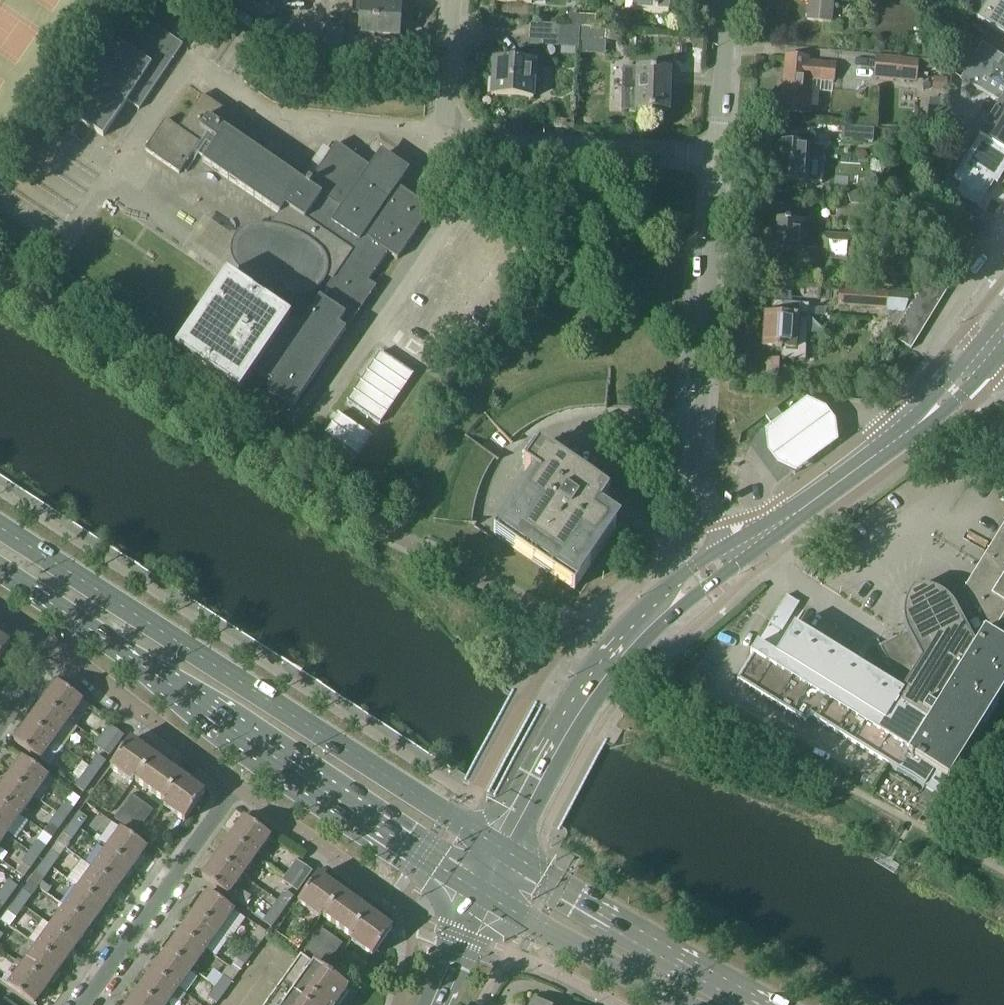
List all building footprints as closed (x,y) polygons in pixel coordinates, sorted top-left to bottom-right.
[(399,38),(401,2),(366,0),(354,0),(353,14),(360,15),(359,35),(375,36),(375,41),(398,42),(398,37),(399,38)] [(633,11),(669,14),(670,0),(634,0),(633,11)] [(808,21),(832,23),(835,0),(810,0),(808,21)] [(1003,35),(1003,0),(989,0),(977,19),(1003,35)] [(140,109),(184,44),(135,11),(116,39),(112,36),(62,108),(104,136),(128,101),(140,109)] [(529,45),(558,47),(559,26),(531,24),(529,45)] [(590,40),(591,28),(581,27),(580,39),(590,40)] [(590,40),(606,41),(607,29),(591,28),(590,40)] [(1001,102),(1003,104),(1003,57),(983,43),(961,77),(1001,102)] [(917,82),(918,67),(951,70),(951,60),(919,58),(876,54),(874,79),(917,82)] [(807,62),(807,59),(788,57),(783,111),(803,113),(805,91),(807,92),(808,79),(833,81),(835,64),(807,62)] [(536,62),(494,59),(492,95),(534,98),(536,62)] [(624,68),(623,109),(669,111),(671,70),(624,68)] [(947,79),(937,78),(936,90),(946,91),(947,79)] [(233,260),(234,262),(235,265),(237,267),(239,270),(241,272),(235,281),(228,277),(177,352),(241,396),(257,372),(274,384),(269,391),(294,408),(347,331),(340,327),(346,317),(353,322),(377,287),(369,282),(389,253),(398,259),(433,209),(398,186),(404,177),(377,158),(371,167),(336,144),(311,181),(310,180),(307,184),(237,136),(242,128),(232,121),(236,117),(203,94),(179,129),(166,120),(145,150),(180,173),(195,152),(205,158),(203,162),(279,214),(271,226),(268,225),(265,224),(262,224),(260,223),(257,223),(254,224),(251,225),(248,226),(246,227),(243,228),(241,230),(239,232),(237,235),(235,237),(234,240),(233,242),(232,245),(232,248),(231,251),(232,254),(232,257),(233,260)] [(1001,102),(980,136),(1003,151),(1003,104),(1001,102)] [(555,119),(554,127),(562,128),(563,119),(555,119)] [(875,127),(842,125),(841,140),(873,142),(875,127)] [(1003,173),(1003,151),(980,136),(954,178),(964,184),(958,193),(978,206),(994,181),(998,183),(1003,173)] [(778,146),(775,181),(821,184),(822,165),(808,164),(810,147),(773,144),(773,145),(778,146)] [(943,199),(942,231),(972,250),(978,240),(962,231),(963,230),(971,216),(943,199)] [(863,227),(864,207),(839,205),(837,225),(863,227)] [(885,216),(884,226),(899,228),(900,218),(885,216)] [(987,225),(971,216),(963,230),(979,239),(987,225)] [(821,250),(803,249),(805,223),(772,221),(770,257),(801,259),(801,267),(853,271),(856,238),(822,235),(821,250)] [(966,259),(972,250),(942,231),(941,243),(966,259)] [(941,243),(941,256),(961,268),(966,259),(941,243)] [(955,278),(961,268),(941,256),(935,265),(955,278)] [(948,288),(955,278),(935,265),(928,276),(948,288)] [(942,298),(948,288),(928,276),(922,285),(942,298)] [(936,307),(942,298),(922,285),(916,295),(936,307)] [(841,289),(840,306),(887,309),(888,292),(841,289)] [(916,295),(910,305),(930,318),(936,307),(916,295)] [(808,320),(809,306),(774,304),(773,315),(766,315),(764,348),(797,350),(799,319),(808,320)] [(910,305),(904,315),(924,327),(930,318),(910,305)] [(924,327),(904,315),(898,325),(918,337),(924,327)] [(911,348),(918,337),(898,325),(891,336),(911,348)] [(414,374),(381,352),(347,401),(380,424),(414,374)] [(593,406),(595,406),(594,379),(587,380),(580,381),(583,407),(593,406)] [(601,379),(594,379),(595,406),(606,406),(607,379),(601,379)] [(573,382),(566,383),(572,408),(581,407),(583,407),(580,381),(573,382)] [(560,412),(572,408),(566,383),(559,385),(553,387),(560,412)] [(546,389),(540,392),(550,415),(560,412),(553,387),(546,389)] [(533,395),(527,398),(539,420),(550,415),(540,392),(533,395)] [(776,462),(793,471),(836,440),(836,417),(825,403),(808,395),(762,427),(766,448),(776,462)] [(539,420),(527,398),(521,401),(515,405),(529,426),(539,420)] [(515,405),(504,413),(520,433),(529,426),(515,405)] [(777,407),(766,416),(770,422),(773,425),(784,417),(781,412),(777,407)] [(358,456),(372,436),(339,413),(325,433),(358,456)] [(493,422),(510,441),(518,434),(520,433),(504,413),(498,417),(493,422)] [(494,458),(475,443),(471,449),(467,454),(489,467),(495,459),(494,458)] [(575,590),(616,529),(596,515),(610,495),(539,448),(525,469),(534,475),(494,535),(575,590)] [(489,467),(467,454),(463,460),(460,467),(484,478),(488,469),(489,467)] [(483,479),(484,478),(460,467),(457,473),(454,479),(479,489),(483,479)] [(479,490),(479,489),(454,479),(452,486),(450,493),(476,500),(479,490)] [(474,511),(476,500),(450,493),(449,500),(448,507),(474,511)] [(447,519),(472,523),(474,511),(448,507),(447,513),(447,519)] [(963,592),(953,586),(950,590),(946,597),(943,594),(940,593),(936,591),(933,590),(929,589),(926,588),(922,588),(918,588),(914,588),(912,591),(910,594),(908,597),(907,600),(906,603),(905,607),(904,610),(904,614),(904,617),(904,621),(905,624),(906,628),(907,631),(908,634),(902,637),(902,638),(881,649),(896,677),(891,685),(794,625),(776,654),(757,643),(751,654),(753,655),(737,680),(805,723),(810,716),(924,787),(935,771),(949,779),(1003,690),(1003,525),(963,592)] [(780,633),(797,606),(799,603),(787,595),(768,626),(780,633)] [(10,645),(4,641),(3,642),(0,640),(0,661),(10,645)] [(57,682),(43,702),(69,721),(83,701),(57,682)] [(54,741),(69,721),(43,702),(29,722),(54,741)] [(14,741),(40,760),(54,741),(29,722),(14,741)] [(110,755),(124,735),(110,725),(95,745),(110,755)] [(187,783),(188,781),(147,752),(146,753),(136,746),(137,744),(131,740),(111,768),(121,775),(127,767),(136,773),(132,779),(168,805),(172,799),(181,806),(175,815),(185,822),(205,794),(199,789),(198,791),(187,783)] [(97,755),(90,765),(98,771),(105,761),(97,755)] [(23,757),(8,777),(34,796),(49,776),(23,757)] [(83,776),(91,781),(98,771),(90,765),(83,776)] [(8,777),(0,789),(0,801),(20,815),(34,796),(8,777)] [(969,792),(966,790),(960,786),(954,797),(960,800),(962,802),(969,792)] [(72,792),(65,802),(66,803),(73,808),(74,809),(81,799),(72,792)] [(132,795),(115,818),(126,826),(143,802),(132,795)] [(0,801),(0,830),(6,835),(20,815),(0,801)] [(126,826),(136,833),(153,810),(143,802),(126,826)] [(66,803),(58,813),(65,819),(73,808),(66,803)] [(80,812),(72,822),(80,828),(88,818),(80,812)] [(65,819),(58,813),(51,824),(58,829),(65,819)] [(245,817),(230,838),(256,856),(271,836),(245,817)] [(58,842),(66,848),(72,839),(73,840),(80,828),(72,822),(58,842)] [(107,848),(133,867),(147,847),(121,828),(119,832),(107,848)] [(97,834),(94,839),(100,843),(103,839),(97,834)] [(242,876),(256,856),(230,838),(216,858),(242,876)] [(38,842),(30,852),(38,857),(45,847),(38,842)] [(58,842),(44,861),(52,868),(60,857),(66,848),(58,842)] [(119,886),(133,867),(107,848),(93,868),(119,886)] [(30,852),(23,862),(22,862),(16,871),(25,877),(31,868),(38,857),(30,852)] [(251,897),(235,885),(242,876),(216,858),(202,877),(244,907),(251,897)] [(297,891),(312,871),(297,860),(283,880),(297,891)] [(44,861),(29,881),(38,888),(48,894),(52,889),(42,882),(52,868),(44,861)] [(119,886),(93,868),(79,887),(105,906),(119,886)] [(10,880),(2,891),(10,897),(17,886),(18,887),(25,877),(16,871),(9,880),(10,880)] [(375,918),(376,917),(335,888),(334,889),(323,881),(324,880),(318,875),(298,904),(308,911),(314,902),(322,908),(318,914),(355,940),(359,935),(368,941),(362,950),(373,957),(393,929),(387,925),(386,926),(375,918)] [(29,881),(15,900),(25,907),(38,888),(29,881)] [(65,907),(91,926),(105,906),(79,887),(65,907)] [(277,901),(286,907),(294,896),(285,890),(277,901)] [(2,891),(0,894),(0,905),(3,907),(10,897),(2,891)] [(194,912),(220,930),(235,910),(209,891),(194,912)] [(15,900),(1,920),(11,927),(25,907),(15,900)] [(272,927),(286,907),(277,901),(263,921),(272,927)] [(91,926),(65,907),(51,926),(77,945),(91,926)] [(220,930),(194,912),(180,931),(206,950),(214,956),(228,936),(220,930)] [(77,945),(51,926),(37,946),(63,965),(77,945)] [(259,926),(244,947),(253,954),(268,933),(259,926)] [(314,959),(331,936),(321,928),(304,951),(314,959)] [(180,931),(166,951),(192,969),(206,950),(180,931)] [(342,944),(331,936),(314,959),(325,967),(342,944)] [(63,965),(37,946),(23,966),(49,984),(51,982),(53,984),(59,976),(56,973),(63,965)] [(239,973),(253,954),(244,947),(236,958),(235,957),(229,966),(239,973)] [(192,969),(166,951),(152,970),(178,989),(192,969)] [(349,989),(301,955),(265,1004),(338,1004),(349,989)] [(225,992),(239,973),(229,966),(229,965),(222,975),(224,976),(220,981),(213,976),(209,981),(216,986),(225,992)] [(9,985),(35,1004),(49,984),(23,966),(9,985)] [(138,990),(159,1004),(167,1004),(178,989),(152,970),(138,990)] [(217,1004),(225,992),(216,986),(208,997),(217,1004)] [(138,990),(127,1004),(159,1004),(138,990)] [(535,996),(530,1004),(552,1004),(535,996)]
